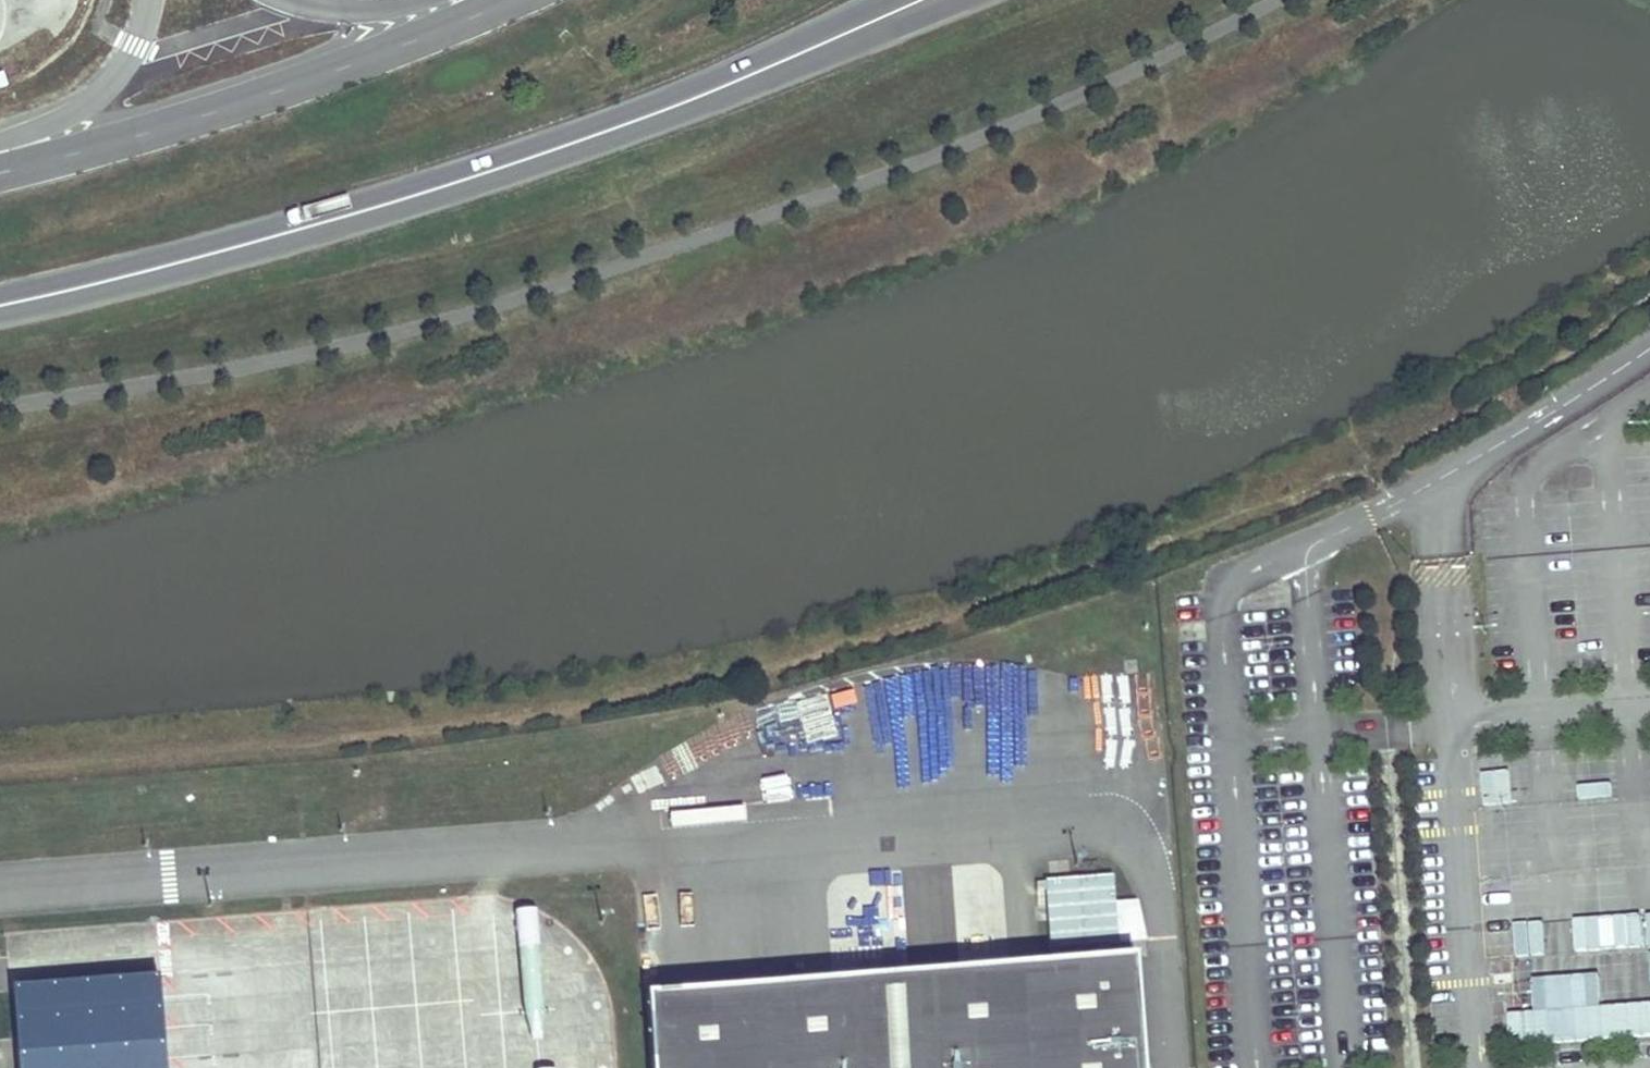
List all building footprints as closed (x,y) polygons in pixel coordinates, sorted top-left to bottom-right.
[(770,991),(776,1067),(1140,1067),(1132,962),(770,991)] [(770,991),(654,1000),(659,1062),(705,1058),(706,1067),(776,1067),(770,991)] [(659,1062),(660,1067),(706,1067),(705,1058),(659,1062)]
